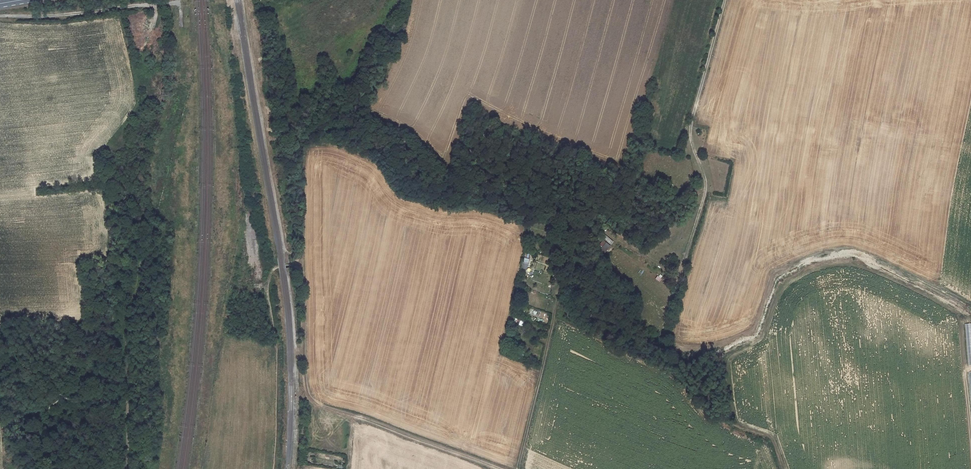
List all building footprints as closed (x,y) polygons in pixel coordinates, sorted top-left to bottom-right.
[(604,240),(610,245),(613,242),(607,237),(604,240)] [(609,246),(605,243),(599,252),(603,254),(609,246)]
